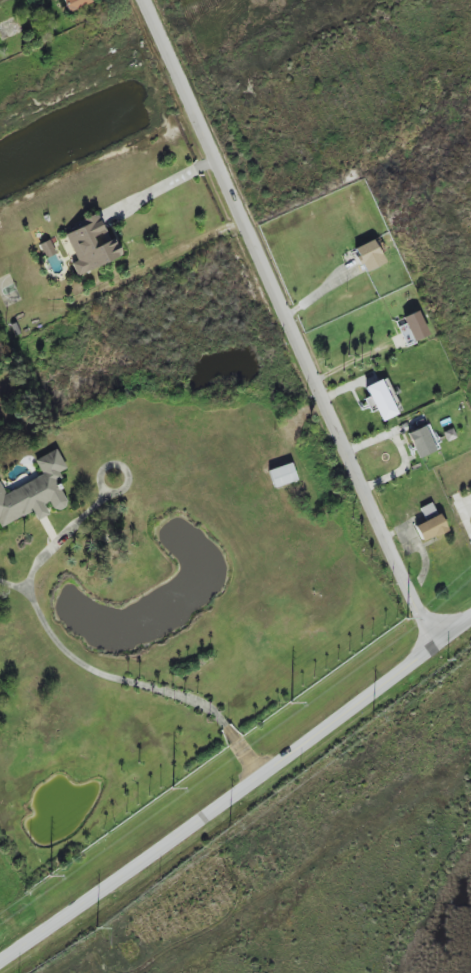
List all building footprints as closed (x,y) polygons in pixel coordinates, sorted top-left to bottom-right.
[(66,12),(91,3),(89,0),(62,0),(66,12)] [(75,275),(120,256),(112,239),(96,246),(92,238),(103,233),(95,214),(78,221),(80,227),(64,234),(75,261),(70,263),(75,275)] [(46,258),(56,253),(48,239),(38,245),(46,258)] [(353,249),(364,273),(386,263),(375,239),(353,249)] [(405,324),(397,327),(405,345),(428,335),(417,310),(402,317),(405,324)] [(379,421),(400,412),(386,377),(364,386),(379,421)] [(407,434),(417,458),(440,449),(429,424),(407,434)] [(32,512),(36,521),(48,515),(43,505),(49,502),(53,512),(67,506),(54,478),(67,471),(56,449),(34,460),(42,475),(4,493),(0,485),(0,527),(32,512)] [(268,470),(274,488),(296,480),(290,463),(268,470)] [(424,520),(436,514),(431,503),(419,508),(424,520)] [(419,541),(446,533),(440,515),(414,524),(419,541)]
